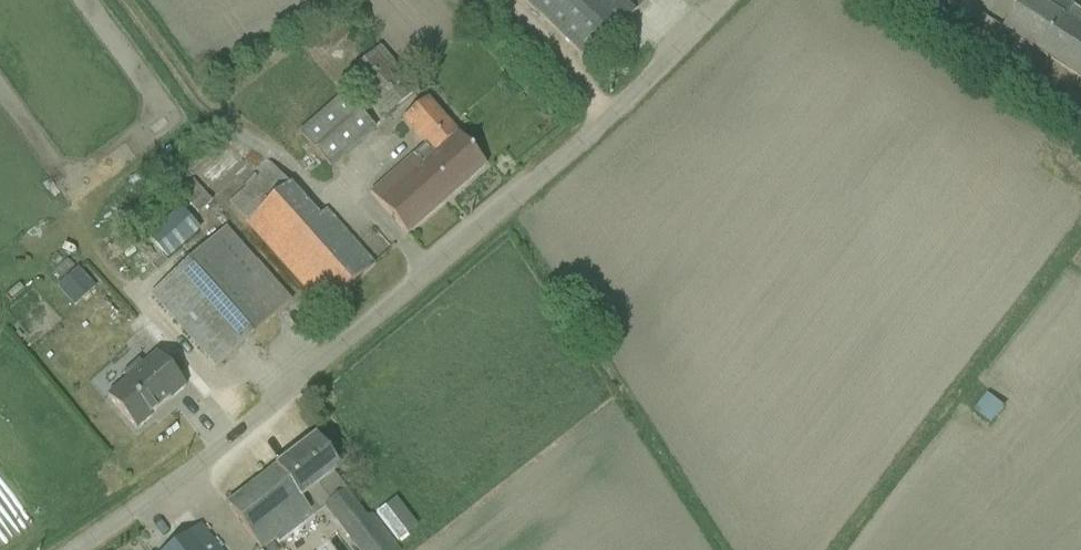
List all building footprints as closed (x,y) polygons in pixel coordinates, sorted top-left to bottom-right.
[(598,67),(645,17),(628,0),(527,0),(598,67)] [(1080,79),(1080,15),(1057,0),(1021,0),(1002,29),(1080,79)] [(340,174),(386,133),(353,97),(308,138),(340,174)] [(407,236),(485,169),(423,97),(397,120),(420,146),(368,192),(407,236)] [(386,271),(335,213),(326,221),(280,169),(236,208),(333,317),(386,271)] [(201,186),(185,200),(207,224),(222,210),(201,186)] [(160,243),(180,263),(208,236),(187,215),(160,243)] [(226,375),(302,305),(234,233),(158,303),(226,375)] [(86,272),(66,292),(86,311),(105,292),(86,272)] [(133,429),(182,389),(153,354),(104,395),(133,429)] [(1002,425),(1014,411),(997,397),(985,412),(1002,425)] [(246,535),(336,472),(312,438),(222,502),(246,535)] [(209,532),(182,549),(221,549),(209,532)]
